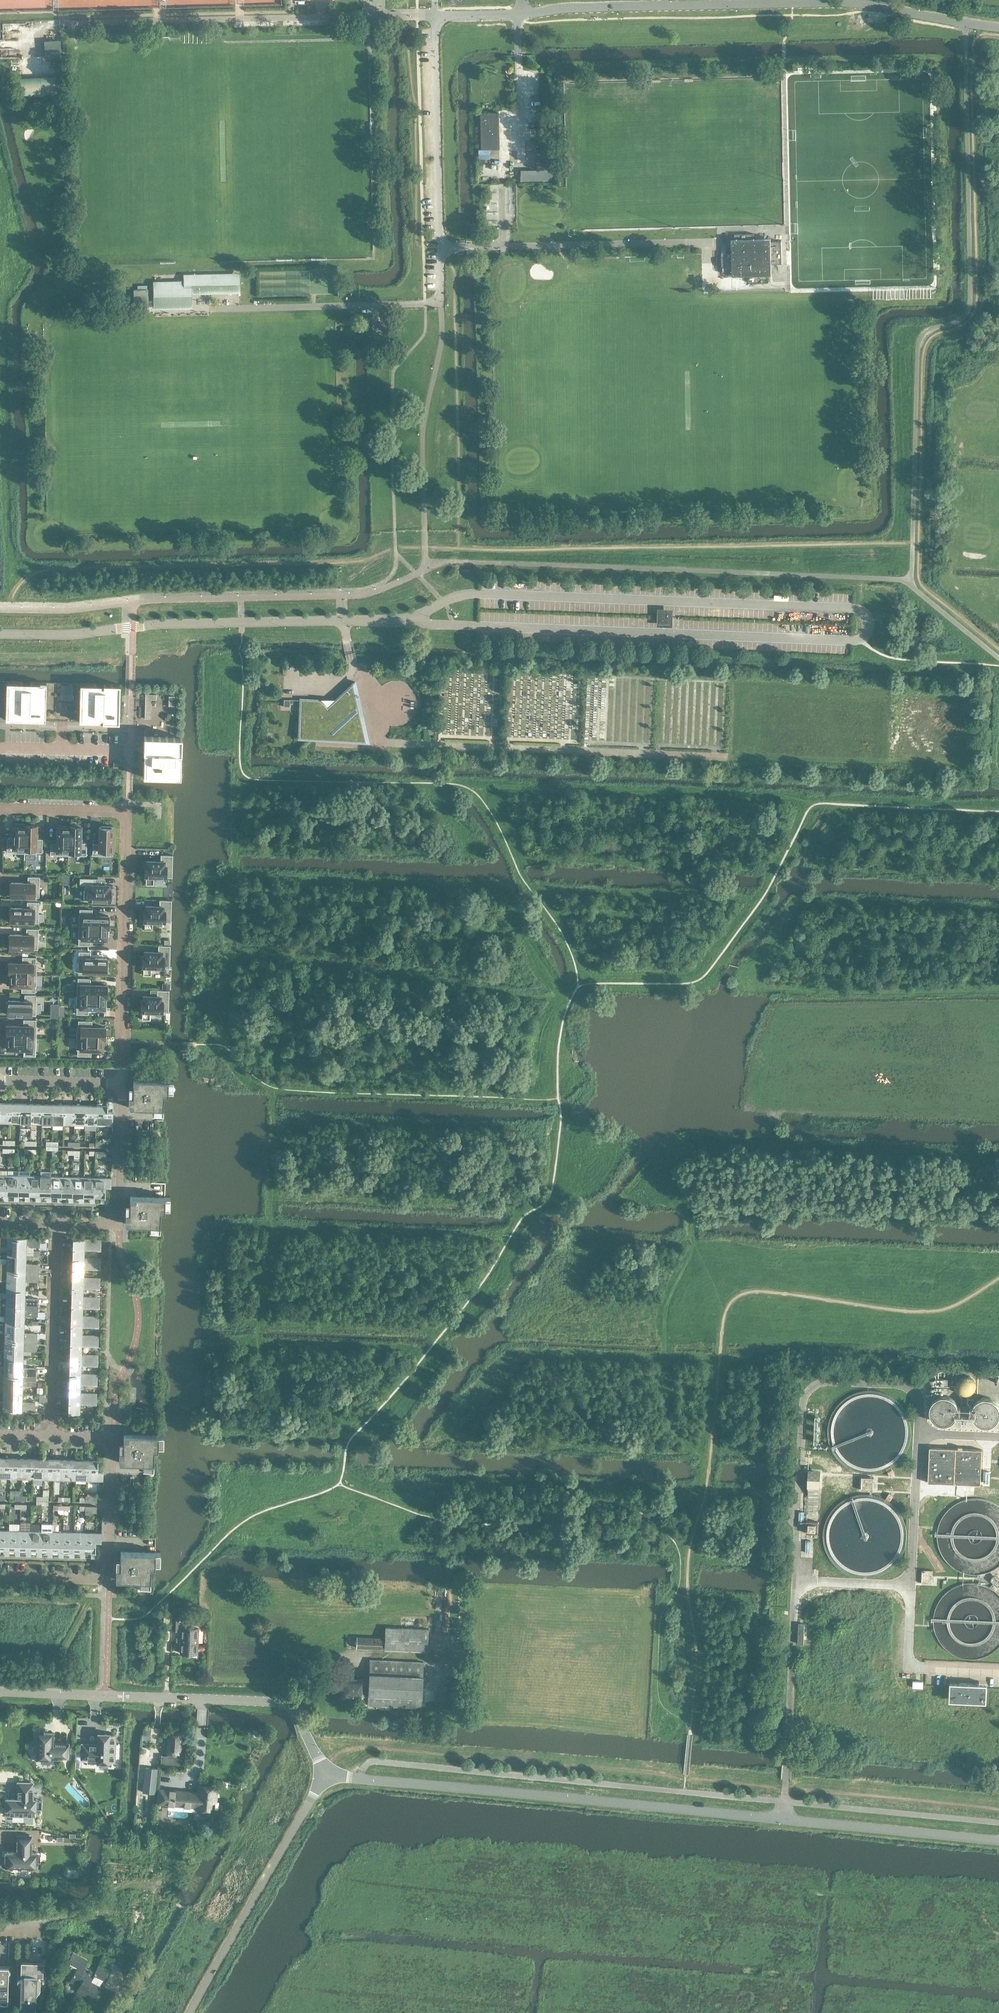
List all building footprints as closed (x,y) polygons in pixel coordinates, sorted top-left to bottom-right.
[(45,59),(62,58),(61,39),(44,40),(45,59)] [(23,95),(64,94),(63,77),(23,78),(23,95)] [(499,149),(499,133),(498,112),(481,113),(482,149),(499,149)] [(537,168),(525,168),(525,180),(555,179),(555,152),(537,152),(537,168)] [(772,271),(772,264),(782,264),(782,241),(771,241),(771,238),(755,239),(755,234),(735,234),(735,239),(732,240),(732,253),(722,253),(722,273),(733,273),(733,276),(749,275),(749,283),(769,282),(769,271),(772,271)] [(185,285),(154,286),(155,305),(185,304),(185,293),(233,292),(233,274),(184,275),(185,285)] [(150,298),(150,289),(137,289),(137,298),(150,298)] [(671,613),(660,613),(660,621),(671,622),(671,613)] [(46,721),(47,683),(30,682),(30,685),(23,685),(23,682),(6,682),(5,720),(22,720),(22,717),(29,717),(29,720),(46,721)] [(119,723),(120,685),(104,684),(104,687),(96,687),(96,684),(80,683),(79,722),(95,722),(95,719),(103,719),(103,722),(119,723)] [(359,740),(364,740),(352,685),(328,708),(321,701),(301,700),(301,719),(303,719),(303,735),(325,735),(322,738),(332,739),(335,736),(338,739),(359,740)] [(182,753),(182,737),(144,736),(144,753),(147,753),(146,760),(143,760),(143,776),(181,778),(182,761),(179,761),(179,753),(182,753)] [(25,853),(25,825),(24,825),(24,823),(15,823),(15,826),(13,826),(13,838),(7,838),(7,851),(13,852),(13,853),(25,853)] [(37,825),(25,825),(25,853),(36,853),(36,852),(42,852),(43,839),(37,838),(37,825)] [(72,826),(69,826),(68,855),(80,856),(80,855),(86,855),(87,843),(81,842),(81,826),(80,826),(80,825),(72,825),(72,826)] [(93,843),(93,855),(113,856),(114,827),(113,827),(113,826),(101,825),(101,827),(100,827),(99,843),(93,843)] [(68,855),(69,826),(69,827),(66,827),(66,826),(59,826),(58,827),(57,827),(57,843),(51,843),(50,855),(56,855),(68,855)] [(146,876),(146,884),(154,885),(154,877),(172,877),(173,855),(161,855),(161,861),(147,860),(147,864),(145,864),(145,865),(143,865),(143,875),(145,875),(145,876),(146,876)] [(40,877),(28,876),(28,883),(11,882),(11,883),(10,883),(9,895),(11,895),(11,897),(39,897),(40,877)] [(95,878),(80,878),(80,885),(85,885),(84,900),(110,901),(110,900),(112,900),(112,890),(110,890),(111,889),(109,889),(109,885),(95,884),(95,878)] [(144,909),(144,910),(142,910),(142,920),(144,920),(144,921),(145,921),(144,929),(153,930),(153,922),(171,922),(172,900),(160,900),(159,906),(146,905),(146,909),(144,909)] [(10,920),(10,922),(39,922),(39,902),(27,902),(27,908),(11,907),(11,909),(9,909),(9,920),(10,920)] [(80,915),(79,915),(79,927),(108,928),(109,925),(110,925),(110,917),(109,917),(109,916),(92,915),(92,909),(80,909),(80,915)] [(108,928),(79,927),(78,939),(79,939),(79,945),(90,945),(91,939),(107,940),(107,938),(108,938),(108,931),(107,931),(107,928),(108,928)] [(10,947),(10,948),(38,949),(39,929),(27,928),(27,934),(10,934),(10,935),(8,935),(8,947),(10,947)] [(158,951),(145,951),(145,955),(143,955),(143,956),(141,956),(141,966),(143,966),(143,967),(143,969),(143,975),(151,975),(152,967),(170,967),(170,945),(158,945),(158,951)] [(91,952),(79,951),(78,972),(107,973),(107,971),(108,971),(109,960),(107,960),(107,958),(91,958),(91,952)] [(9,962),(9,974),(37,975),(37,963),(36,963),(36,957),(23,957),(23,963),(9,962)] [(36,986),(37,975),(9,974),(9,975),(7,975),(7,984),(10,984),(10,986),(22,986),(22,992),(35,992),(35,986),(36,986)] [(78,984),(77,984),(77,996),(105,997),(107,997),(107,994),(108,994),(108,986),(107,986),(107,985),(90,984),(91,978),(78,978),(78,984)] [(169,990),(157,990),(157,996),(143,995),(143,999),(142,999),(142,1000),(140,1000),(139,1010),(141,1010),(141,1011),(142,1011),(142,1019),(150,1019),(150,1011),(169,1012),(169,990)] [(8,1013),(8,1014),(36,1015),(37,995),(25,994),(25,1001),(8,1000),(8,1001),(7,1001),(6,1013),(8,1013)] [(105,1000),(105,997),(77,996),(76,1008),(77,1008),(77,1014),(88,1014),(89,1008),(105,1009),(105,1007),(106,1007),(106,1000),(105,1000)] [(50,1004),(50,1014),(58,1014),(58,1004),(50,1004)] [(7,1034),(7,1037),(36,1038),(37,1026),(36,1026),(36,1020),(24,1019),(23,1025),(7,1025),(7,1026),(6,1026),(6,1034),(7,1034)] [(78,1026),(77,1026),(77,1038),(105,1038),(105,1027),(92,1027),(92,1020),(79,1020),(78,1026)] [(36,1050),(36,1038),(7,1037),(8,1037),(8,1040),(7,1040),(7,1048),(8,1048),(8,1049),(24,1049),(24,1055),(36,1056),(36,1050)] [(105,1039),(105,1038),(77,1038),(77,1049),(78,1050),(78,1055),(91,1056),(91,1050),(103,1050),(103,1049),(106,1049),(106,1039),(105,1039)] [(163,1113),(164,1108),(164,1095),(168,1095),(168,1091),(173,1091),(173,1080),(134,1079),(133,1090),(131,1090),(131,1096),(129,1095),(129,1096),(129,1107),(153,1108),(152,1113),(163,1113)] [(10,1103),(0,1102),(0,1123),(9,1123),(10,1103)] [(20,1123),(21,1103),(10,1103),(9,1123),(20,1123)] [(31,1123),(32,1103),(21,1103),(20,1123),(31,1123)] [(42,1124),(42,1104),(32,1103),(31,1123),(42,1124)] [(53,1124),(53,1104),(42,1104),(42,1124),(53,1124)] [(64,1124),(64,1104),(53,1104),(53,1124),(64,1124)] [(74,1125),(75,1104),(64,1104),(64,1124),(74,1125)] [(85,1125),(86,1105),(75,1104),(74,1125),(85,1125)] [(96,1125),(97,1105),(86,1105),(85,1125),(96,1125)] [(97,1105),(96,1125),(113,1126),(113,1111),(108,1111),(108,1105),(97,1105)] [(8,1175),(0,1175),(0,1194),(4,1194),(4,1198),(7,1198),(8,1198),(8,1194),(8,1175)] [(18,1195),(19,1175),(8,1175),(8,1194),(15,1194),(15,1198),(18,1199),(19,1199),(19,1195),(18,1195)] [(29,1195),(30,1176),(19,1175),(18,1195),(19,1195),(26,1195),(26,1199),(29,1199),(30,1199),(30,1195),(29,1195)] [(40,1195),(40,1176),(30,1176),(29,1195),(30,1195),(37,1195),(36,1199),(39,1199),(40,1199),(40,1195)] [(51,1195),(51,1176),(40,1176),(40,1195),(47,1195),(47,1199),(50,1199),(50,1200),(51,1200),(51,1195)] [(62,1196),(62,1177),(51,1176),(51,1195),(58,1196),(58,1200),(61,1200),(62,1200),(62,1196)] [(72,1196),(73,1177),(62,1177),(62,1196),(69,1196),(69,1200),(72,1200),(73,1200),(73,1196),(72,1196)] [(83,1196),(84,1177),(73,1177),(72,1196),(73,1196),(80,1196),(80,1200),(83,1200),(84,1201),(84,1196),(83,1196)] [(94,1197),(95,1177),(84,1177),(83,1196),(84,1196),(91,1197),(91,1201),(93,1201),(94,1201),(95,1197),(94,1197)] [(111,1187),(111,1178),(95,1177),(94,1197),(95,1197),(102,1197),(101,1201),(104,1201),(105,1201),(106,1187),(111,1187)] [(170,1197),(130,1196),(130,1207),(128,1207),(128,1213),(125,1213),(125,1224),(149,1225),(149,1230),(160,1230),(160,1225),(161,1212),(165,1212),(170,1212),(170,1197)] [(17,1237),(0,1236),(0,1246),(8,1246),(7,1254),(17,1255),(17,1237)] [(40,1238),(17,1237),(17,1255),(26,1255),(26,1246),(39,1247),(39,1248),(46,1248),(46,1243),(40,1243),(40,1238)] [(72,1258),(73,1258),(84,1258),(84,1249),(97,1249),(97,1251),(101,1251),(101,1239),(73,1238),(73,1239),(73,1258),(72,1258)] [(17,1255),(7,1254),(7,1263),(0,1263),(0,1271),(16,1272),(17,1255)] [(26,1263),(26,1255),(17,1255),(16,1272),(40,1273),(40,1272),(39,1272),(39,1264),(26,1263)] [(101,1258),(84,1258),(73,1258),(72,1277),(84,1278),(84,1277),(84,1268),(97,1268),(97,1270),(100,1270),(101,1258)] [(16,1272),(0,1271),(0,1280),(7,1281),(6,1289),(16,1289),(16,1272)] [(40,1273),(16,1272),(16,1289),(25,1289),(25,1281),(39,1281),(39,1273),(40,1273)] [(100,1278),(84,1277),(84,1278),(72,1277),(72,1296),(71,1296),(71,1297),(83,1297),(83,1296),(83,1287),(96,1288),(96,1289),(100,1289),(100,1278)] [(16,1289),(6,1289),(6,1297),(0,1297),(0,1306),(15,1306),(16,1289)] [(25,1298),(25,1289),(16,1289),(15,1306),(39,1307),(38,1307),(38,1298),(25,1298)] [(100,1297),(83,1296),(83,1297),(71,1297),(71,1315),(71,1316),(82,1316),(83,1307),(96,1307),(96,1309),(99,1309),(100,1297)] [(15,1306),(0,1306),(0,1315),(6,1315),(5,1324),(15,1324),(15,1306)] [(39,1307),(15,1306),(15,1324),(24,1324),(24,1316),(37,1316),(37,1317),(44,1317),(44,1312),(38,1312),(38,1307),(39,1307)] [(99,1316),(82,1316),(71,1316),(70,1335),(82,1335),(82,1326),(95,1326),(95,1328),(99,1328),(99,1316)] [(15,1324),(5,1324),(5,1332),(0,1332),(0,1341),(14,1341),(15,1324)] [(24,1333),(24,1324),(15,1324),(14,1341),(38,1342),(37,1342),(37,1333),(24,1333)] [(99,1335),(82,1335),(70,1335),(70,1354),(69,1354),(70,1354),(81,1355),(81,1354),(81,1345),(94,1345),(94,1347),(98,1347),(99,1335)] [(14,1341),(0,1341),(0,1350),(5,1350),(4,1358),(14,1358),(14,1341)] [(38,1342),(14,1341),(14,1358),(23,1359),(24,1350),(37,1351),(37,1342),(38,1342)] [(98,1355),(81,1354),(81,1355),(70,1354),(69,1373),(69,1374),(81,1374),(81,1373),(81,1364),(94,1365),(94,1366),(98,1367),(98,1355)] [(14,1358),(4,1358),(4,1367),(0,1366),(0,1375),(13,1376),(14,1358)] [(23,1367),(23,1359),(14,1358),(13,1376),(37,1376),(36,1376),(36,1368),(23,1367)] [(98,1374),(81,1373),(81,1374),(69,1374),(69,1392),(68,1392),(68,1393),(69,1393),(80,1393),(81,1384),(93,1384),(93,1386),(97,1386),(98,1374)] [(13,1376),(0,1375),(0,1384),(4,1384),(4,1393),(13,1393),(13,1376)] [(973,1384),(973,1381),(972,1380),(971,1377),(968,1376),(965,1375),(962,1376),(959,1377),(957,1380),(956,1383),(957,1386),(958,1389),(961,1391),(962,1392),(964,1392),(968,1392),(971,1390),(972,1387),(973,1384)] [(37,1377),(37,1376),(13,1376),(13,1393),(22,1393),(23,1385),(36,1385),(36,1377),(37,1377)] [(13,1393),(4,1393),(3,1401),(0,1401),(0,1410),(12,1411),(13,1393)] [(22,1402),(22,1393),(13,1393),(12,1411),(36,1411),(35,1411),(36,1402),(22,1402)] [(97,1393),(80,1393),(69,1393),(68,1412),(80,1413),(80,1403),(93,1403),(93,1405),(97,1405),(97,1393)] [(958,1407),(958,1405),(957,1402),(955,1399),(953,1397),(951,1395),(949,1394),(945,1393),(942,1393),(939,1393),(936,1395),(934,1397),(932,1399),(931,1401),(930,1404),(929,1407),(930,1410),(931,1413),(932,1415),(934,1417),(936,1419),(938,1420),(943,1421),(945,1421),(948,1420),(951,1419),(953,1417),(955,1415),(957,1412),(957,1409),(958,1407)] [(996,1406),(996,1403),(995,1401),(994,1399),(993,1397),(989,1394),(986,1393),(984,1393),(982,1393),(979,1393),(976,1395),(974,1396),(972,1399),(971,1401),(970,1403),(970,1406),(970,1408),(970,1411),(972,1413),(973,1415),(975,1416),(977,1418),(980,1419),(982,1419),(985,1419),(987,1419),(989,1418),(992,1416),(994,1414),(995,1411),(996,1409),(996,1406)] [(164,1435),(128,1434),(124,1434),(124,1445),(121,1445),(121,1451),(119,1450),(119,1451),(119,1462),(143,1463),(143,1468),(154,1468),(154,1450),(158,1450),(158,1446),(163,1446),(164,1435)] [(982,1450),(958,1448),(930,1447),(928,1482),(981,1485),(982,1450)] [(11,1458),(0,1458),(0,1472),(0,1478),(11,1478),(11,1458)] [(21,1478),(22,1458),(11,1458),(11,1478),(21,1478)] [(32,1479),(33,1458),(22,1458),(21,1478),(32,1479)] [(43,1479),(44,1459),(33,1458),(32,1479),(43,1479)] [(54,1479),(54,1459),(44,1459),(43,1479),(54,1479)] [(65,1479),(65,1459),(54,1459),(54,1479),(65,1479)] [(76,1480),(76,1460),(65,1459),(65,1479),(76,1480)] [(86,1480),(87,1460),(76,1460),(76,1480),(86,1480)] [(98,1460),(87,1460),(86,1480),(103,1480),(103,1472),(98,1472),(98,1460)] [(808,1500),(819,1500),(820,1474),(809,1473),(808,1500)] [(861,1490),(873,1490),(874,1477),(861,1477),(861,1490)] [(806,1521),(806,1530),(806,1533),(818,1534),(818,1522),(806,1521)] [(9,1530),(0,1530),(0,1549),(5,1549),(5,1553),(8,1553),(8,1554),(9,1554),(9,1549),(9,1530)] [(19,1550),(20,1531),(9,1530),(9,1549),(16,1550),(16,1554),(19,1554),(20,1554),(20,1550),(19,1550)] [(30,1550),(31,1531),(20,1531),(19,1550),(20,1550),(27,1550),(27,1554),(30,1554),(31,1554),(31,1550),(30,1550)] [(41,1550),(42,1531),(31,1531),(30,1550),(31,1550),(38,1550),(38,1554),(40,1554),(41,1555),(42,1550),(41,1550)] [(52,1551),(52,1531),(42,1531),(41,1550),(42,1550),(48,1551),(48,1555),(51,1555),(52,1555),(52,1551)] [(63,1551),(63,1532),(52,1531),(52,1551),(59,1551),(59,1555),(62,1555),(63,1555),(63,1551)] [(74,1551),(74,1532),(63,1532),(63,1551),(70,1551),(70,1555),(73,1555),(74,1555),(74,1551)] [(84,1552),(85,1532),(74,1532),(74,1551),(81,1551),(81,1555),(84,1555),(84,1556),(85,1556),(85,1552),(84,1552)] [(102,1533),(85,1532),(84,1552),(85,1552),(92,1552),(92,1556),(95,1556),(96,1556),(96,1542),(101,1542),(102,1533)] [(115,1579),(140,1580),(140,1585),(150,1585),(150,1580),(151,1580),(151,1567),(155,1567),(155,1563),(160,1563),(161,1552),(121,1551),(120,1562),(118,1562),(118,1568),(116,1568),(115,1579)] [(922,1570),(921,1583),(932,1583),(933,1570),(922,1570)] [(428,1651),(428,1649),(429,1619),(401,1618),(401,1628),(385,1627),(384,1649),(428,1651)] [(180,1643),(180,1644),(180,1653),(198,1653),(199,1628),(181,1627),(181,1638),(178,1637),(177,1642),(180,1643)] [(357,1636),(356,1648),(382,1649),(383,1638),(357,1636)] [(423,1662),(370,1659),(369,1683),(364,1683),(364,1679),(343,1678),(342,1696),(363,1697),(363,1696),(368,1696),(368,1705),(421,1707),(423,1662)] [(462,1678),(461,1699),(467,1699),(469,1678),(462,1678)] [(978,1684),(960,1683),(959,1701),(977,1702),(978,1684)] [(143,1726),(142,1735),(150,1736),(152,1728),(143,1726)] [(37,1731),(36,1759),(52,1759),(52,1757),(68,1757),(69,1744),(52,1743),(53,1732),(37,1731)] [(115,1734),(99,1733),(99,1745),(83,1744),(82,1758),(98,1758),(98,1761),(114,1762),(115,1734)] [(168,1753),(180,1754),(181,1734),(170,1733),(168,1753)] [(183,1765),(183,1757),(162,1755),(161,1763),(183,1765)] [(155,1793),(158,1769),(146,1767),(143,1792),(155,1793)] [(7,1799),(7,1814),(35,1815),(35,1808),(35,1800),(35,1799),(32,1799),(32,1783),(19,1783),(18,1799),(7,1799)] [(216,1788),(199,1786),(199,1793),(171,1791),(161,1790),(160,1790),(158,1802),(198,1806),(198,1808),(214,1810),(216,1788)] [(37,1852),(31,1852),(31,1836),(18,1835),(17,1852),(6,1851),(6,1867),(37,1868),(37,1862),(37,1853),(37,1852)] [(95,1972),(84,1967),(88,1960),(73,1952),(69,1960),(69,1959),(68,1961),(65,1968),(74,1972),(70,1981),(79,1985),(77,1990),(94,1999),(101,1986),(98,1984),(99,1981),(102,1982),(108,1970),(98,1965),(95,1972)] [(21,1960),(21,1975),(21,1980),(20,1980),(19,1980),(19,1981),(18,1981),(18,1982),(17,1983),(17,1984),(18,1985),(18,1986),(19,1986),(20,1987),(21,1987),(20,2002),(20,2006),(21,2006),(21,2010),(20,2010),(20,2011),(36,2011),(36,1995),(36,1994),(37,1994),(37,1993),(37,1992),(38,1992),(38,1991),(39,1990),(40,1989),(40,1988),(40,1987),(41,1977),(40,1977),(37,1977),(37,1975),(42,1975),(43,1975),(43,1961),(21,1960)] [(8,2003),(9,1966),(0,1966),(0,2002),(8,2003)]
